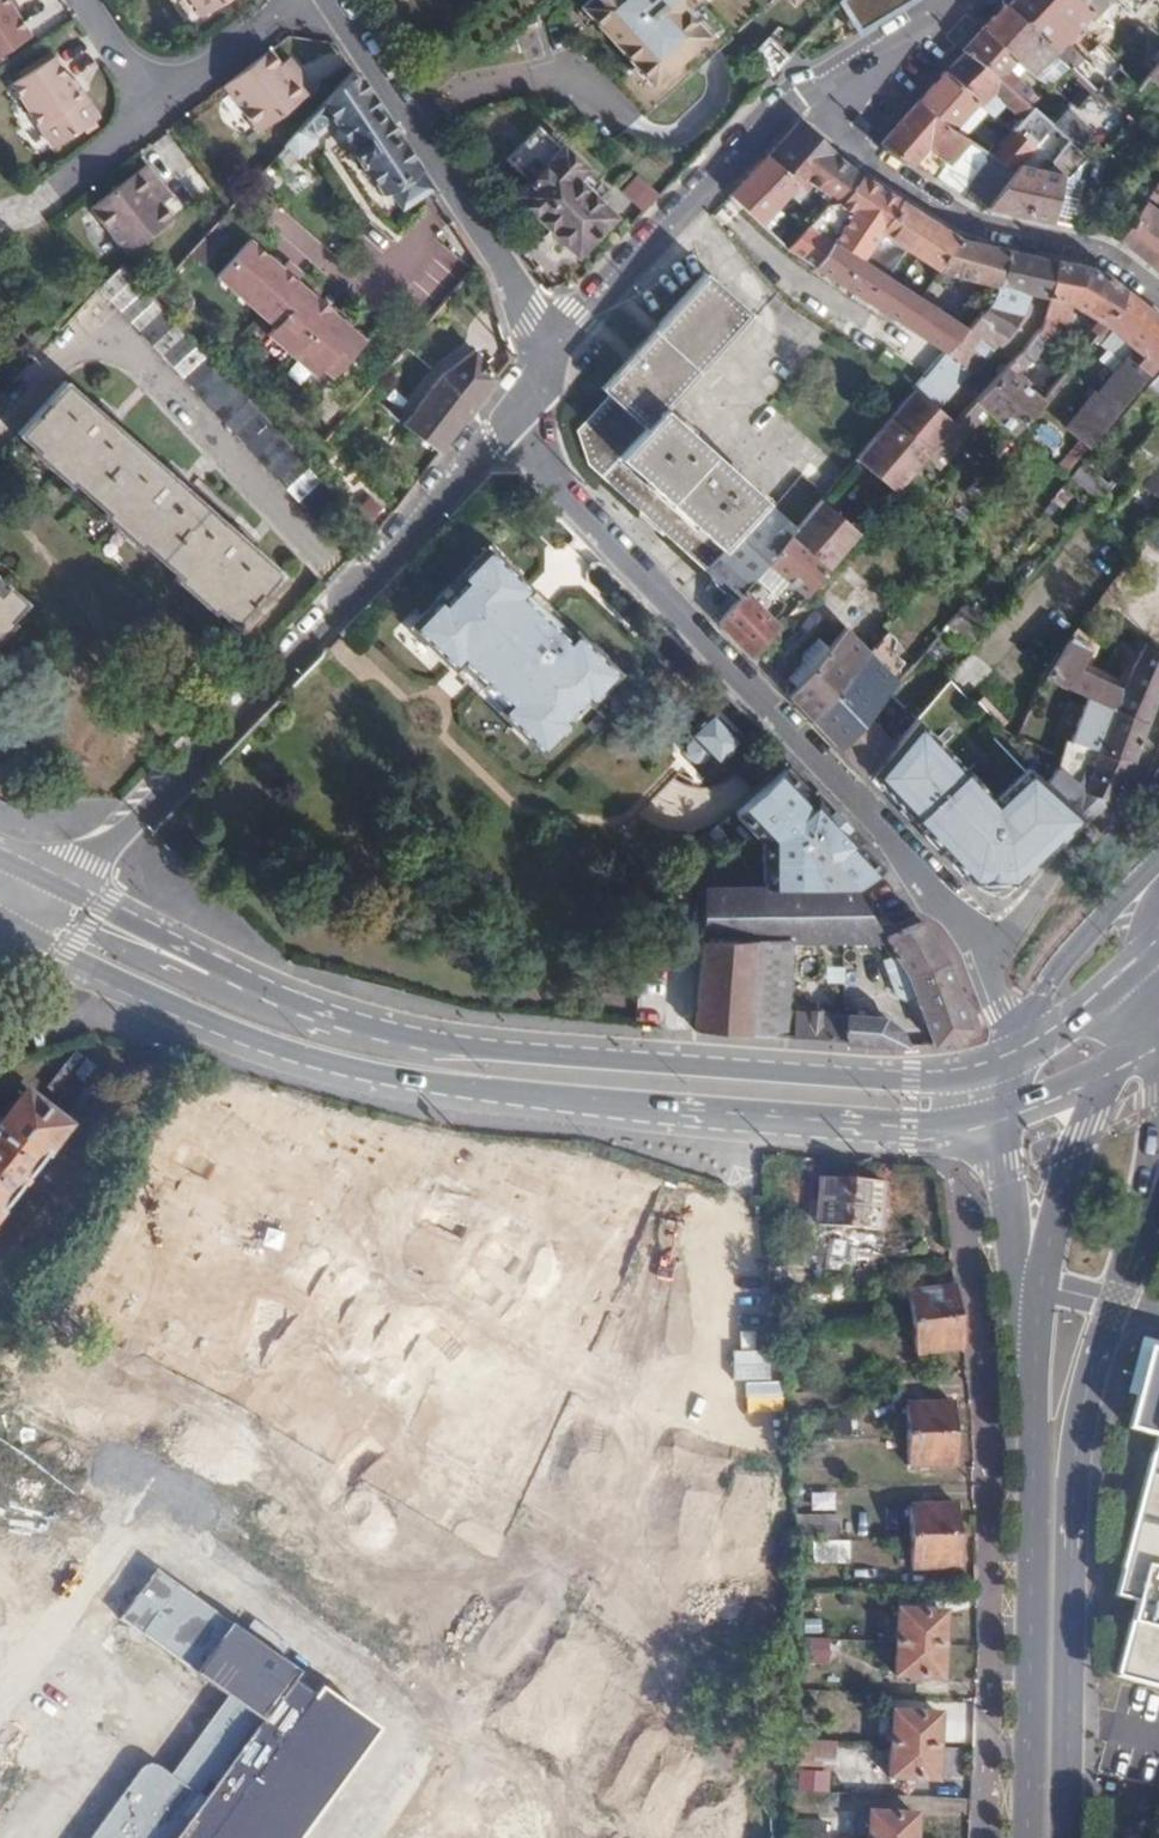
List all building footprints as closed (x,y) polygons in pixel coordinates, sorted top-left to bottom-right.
[(9,15),(15,11),(8,0),(0,0),(0,2),(9,15)] [(235,0),(188,0),(201,21),(235,0)] [(580,7),(651,85),(704,36),(679,8),(688,0),(588,0),(580,7)] [(836,3),(855,33),(907,0),(838,0),(836,3)] [(1045,0),(1011,0),(1006,5),(1035,32),(1054,50),(1061,42),(1073,28),(1045,0)] [(1073,28),(1078,24),(1087,14),(1091,17),(1107,0),(1045,0),(1073,28)] [(1136,8),(1143,0),(1128,0),(1136,8)] [(1158,19),(1158,0),(1143,0),(1136,8),(1154,24),(1158,19)] [(9,15),(0,2),(0,57),(25,41),(9,15)] [(1035,32),(1006,5),(1002,3),(980,27),(1016,55),(1035,32)] [(768,75),(787,54),(780,47),(789,38),(777,25),(748,54),(768,75)] [(1016,55),(980,27),(959,50),(962,53),(1031,107),(1040,97),(1013,74),(1010,77),(1003,71),(1016,55)] [(1141,42),(1148,35),(1138,27),(1132,34),(1141,42)] [(1149,79),(1158,68),(1158,42),(1150,33),(1148,35),(1141,42),(1118,66),(1116,69),(1135,94),(1149,79)] [(1071,51),(1061,42),(1054,50),(1069,63),(1074,69),(1083,58),(1073,49),(1071,51)] [(1069,63),(1054,50),(1036,71),(1051,82),(1069,63)] [(1031,107),(962,53),(946,72),(977,97),(993,110),(1003,98),(1021,113),(1011,125),(1030,140),(1033,136),(1047,120),(1031,107)] [(277,70),(266,56),(221,92),(255,137),(311,95),(293,72),(284,79),(277,70)] [(92,126),(66,85),(50,60),(9,86),(50,152),(92,126)] [(287,63),(277,70),(284,79),(293,72),(287,63)] [(1149,79),(1158,89),(1158,68),(1149,79)] [(943,69),(916,100),(952,125),(977,97),(946,72),(943,69)] [(428,189),(352,73),(285,148),(299,160),(313,146),(325,131),(331,123),(346,146),(343,148),(358,170),(360,168),(379,196),(387,191),(401,212),(428,189)] [(73,82),(66,85),(92,126),(98,122),(73,82)] [(1052,125),(1071,102),(1050,85),(1040,97),(1031,107),(1047,120),(1052,125)] [(1115,145),(1133,124),(1100,93),(1082,111),(1071,102),(1052,125),(1065,135),(1083,149),(1115,145)] [(878,144),(921,169),(936,150),(940,153),(959,130),(952,125),(916,100),(878,144)] [(1033,136),(1051,152),(1065,135),(1052,125),(1047,120),(1033,136)] [(796,125),(764,157),(792,182),(783,192),(795,202),(812,184),(837,203),(860,173),(796,125)] [(984,148),(1007,165),(1010,163),(1030,140),(1011,125),(996,143),(991,138),(984,148)] [(534,133),(502,165),(525,187),(514,198),(574,258),(610,220),(571,181),(581,171),(561,151),(558,154),(534,133)] [(1072,161),(1083,149),(1065,135),(1051,152),(1072,161)] [(960,193),(984,207),(1007,165),(984,148),(960,193)] [(764,157),(726,196),(755,220),(783,192),(792,182),(764,157)] [(1033,173),(1041,174),(1043,162),(1030,160),(1029,171),(1033,173)] [(984,207),(1015,215),(1033,173),(1029,171),(1007,165),(984,207)] [(168,224),(156,209),(150,201),(160,194),(142,170),(89,210),(124,258),(168,224)] [(898,198),(860,173),(837,203),(879,230),(898,198)] [(1015,215),(1048,223),(1054,176),(1041,174),(1033,173),(1015,215)] [(631,202),(642,215),(658,202),(647,189),(631,202)] [(150,201),(156,209),(166,201),(160,194),(150,201)] [(937,268),(960,236),(898,198),(879,230),(937,268)] [(1158,255),(1158,217),(1140,202),(1115,238),(1150,266),(1158,255)] [(774,236),(786,244),(800,228),(788,219),(774,236)] [(786,244),(813,263),(831,239),(804,223),(800,228),(786,244)] [(994,285),(1008,249),(960,236),(937,268),(936,269),(994,285)] [(813,263),(945,348),(966,322),(831,239),(813,263)] [(251,241),(211,283),(330,394),(369,351),(251,241)] [(1024,295),(1047,303),(1063,264),(1008,249),(994,285),(990,296),(966,322),(945,348),(969,367),(984,342),(990,346),(1014,317),(1024,295)] [(1150,266),(1158,274),(1158,255),(1150,266)] [(1115,308),(1120,291),(1098,274),(1063,264),(1047,303),(1093,320),(1081,336),(1087,341),(1096,331),(1115,308)] [(117,271),(100,284),(94,290),(123,322),(282,489),(317,525),(338,505),(296,461),(270,434),(239,400),(153,310),(117,271)] [(663,407),(749,312),(704,271),(599,386),(608,395),(574,429),(588,465),(709,575),(711,580),(717,587),(723,591),(730,594),(735,599),(742,592),(764,563),(770,555),(786,535),(793,526),(663,407)] [(174,327),(198,304),(171,275),(148,300),(174,327)] [(1158,358),(1158,321),(1120,291),(1115,308),(1096,331),(1103,336),(1109,330),(1142,355),(1137,361),(1133,359),(1101,394),(1066,366),(1039,399),(1088,441),(1158,358)] [(945,348),(913,385),(852,458),(878,481),(939,411),(936,408),(969,367),(945,348)] [(440,375),(402,426),(438,455),(472,411),(496,380),(472,354),(440,375)] [(974,397),(1011,431),(1039,399),(1011,372),(1018,365),(1010,357),(974,397)] [(63,382),(16,434),(34,450),(30,454),(66,487),(70,483),(103,513),(99,517),(137,551),(141,546),(176,577),(172,582),(209,616),(213,612),(230,627),(277,574),(63,382)] [(878,481),(891,491),(927,450),(930,448),(953,422),(939,411),(878,481)] [(1139,476),(1158,452),(1158,438),(1150,430),(1124,462),(1139,476)] [(1158,500),(1158,460),(1141,487),(1158,501),(1158,500)] [(1068,477),(1095,498),(1105,486),(1080,464),(1068,477)] [(1050,499),(1077,519),(1084,511),(1095,498),(1068,477),(1061,487),(1050,499)] [(826,569),(856,533),(857,532),(818,498),(793,526),(786,535),(826,569)] [(1084,511),(1077,519),(1094,532),(1100,524),(1084,511)] [(802,597),(826,569),(786,535),(770,555),(764,563),(802,597)] [(569,629),(560,637),(547,652),(522,628),(500,608),(523,585),(482,546),(455,574),(460,579),(439,601),(433,597),(407,625),(448,663),(472,640),(493,659),(519,683),(504,698),(496,707),(538,748),(564,720),(558,714),(579,692),(585,698),(612,669),(569,629)] [(460,579),(455,574),(433,597),(439,601),(460,579)] [(500,608),(522,628),(536,614),(544,605),(523,585),(500,608)] [(10,624),(5,620),(20,604),(0,587),(0,635),(10,624)] [(717,622),(750,658),(776,628),(742,592),(735,599),(717,622)] [(942,626),(968,647),(980,633),(953,612),(942,626)] [(547,652),(560,637),(536,614),(522,628),(547,652)] [(834,621),(785,678),(793,685),(842,628),(834,621)] [(785,694),(812,723),(818,716),(866,653),(842,628),(793,685),(785,694)] [(1140,737),(1158,689),(1158,655),(1138,641),(1118,688),(1074,670),(1087,654),(1068,639),(1041,673),(1059,687),(1108,717),(1140,737)] [(472,640),(448,663),(470,684),(479,674),(493,659),(472,640)] [(831,742),(839,752),(867,718),(896,683),(866,653),(818,716),(837,736),(831,742)] [(479,674),(504,698),(519,683),(493,659),(479,674)] [(992,732),(996,728),(997,726),(972,701),(967,705),(941,679),(891,743),(883,754),(895,766),(878,788),(921,831),(929,824),(939,834),(931,842),(940,852),(958,870),(976,886),(976,877),(995,877),(1000,879),(1001,886),(1010,881),(1077,814),(1044,782),(992,732)] [(564,720),(585,698),(579,692),(558,714),(564,720)] [(711,753),(717,759),(741,737),(713,707),(690,729),(695,736),(690,739),(688,743),(687,749),(687,751),(694,758),(706,757),(711,753)] [(1095,752),(1127,770),(1140,737),(1108,717),(1095,752)] [(839,752),(864,778),(883,754),(891,743),(867,718),(839,752)] [(1121,782),(1127,770),(1095,752),(1087,786),(1062,763),(1044,782),(1077,814),(1084,820),(1112,793),(1113,792),(1121,782)] [(778,767),(762,783),(774,795),(791,781),(778,767)] [(1145,790),(1158,795),(1158,769),(1153,767),(1145,790)] [(762,783),(732,814),(761,843),(763,886),(853,887),(880,869),(873,859),(854,841),(856,839),(824,806),(819,810),(805,795),(791,781),(774,795),(762,783)] [(819,810),(824,806),(809,791),(805,795),(819,810)] [(929,824),(921,831),(931,842),(939,834),(929,824)] [(993,888),(1001,886),(1000,879),(995,877),(976,877),(976,886),(978,887),(986,888),(993,888)] [(763,886),(704,885),(693,1029),(713,1031),(808,1038),(903,1044),(895,1024),(881,1017),(784,1008),(789,938),(879,941),(878,938),(873,929),(853,887),(763,886)] [(919,922),(914,924),(888,934),(878,938),(879,941),(887,957),(894,957),(932,944),(919,922)] [(883,924),(873,929),(878,938),(888,934),(883,924)] [(942,962),(932,944),(894,957),(904,974),(942,962)] [(904,974),(894,957),(887,957),(880,960),(893,997),(898,999),(904,1000),(910,998),(913,997),(931,1045),(959,1044),(966,1028),(942,962),(904,974)] [(76,1053),(64,1068),(82,1083),(94,1068),(76,1053)] [(66,1130),(22,1096),(0,1124),(0,1214),(66,1130)] [(881,1223),(882,1173),(815,1171),(814,1221),(881,1223)] [(877,1273),(877,1241),(847,1241),(847,1273),(877,1273)] [(908,1284),(910,1352),(959,1350),(957,1283),(908,1284)] [(1148,1353),(1128,1430),(1156,1438),(1115,1598),(1135,1603),(1116,1678),(1158,1689),(1158,1356),(1148,1353)] [(900,1409),(901,1439),(945,1437),(944,1408),(900,1409)] [(945,1437),(901,1439),(902,1468),(946,1466),(945,1437)] [(904,1507),(905,1538),(948,1538),(947,1506),(904,1507)] [(948,1538),(905,1538),(906,1570),(949,1569),(948,1538)] [(319,1688),(313,1698),(294,1681),(299,1672),(155,1571),(119,1617),(226,1694),(172,1772),(152,1764),(143,1766),(90,1837),(297,1837),(375,1730),(319,1688)] [(905,1614),(903,1644),(948,1647),(950,1616),(905,1614)] [(948,1647),(903,1644),(901,1678),(946,1681),(948,1647)] [(899,1713),(897,1745),(942,1748),(944,1716),(899,1713)] [(831,1790),(833,1739),(798,1738),(796,1789),(831,1790)] [(942,1748),(897,1745),(895,1777),(940,1780),(942,1748)] [(866,1837),(914,1837),(915,1817),(868,1814),(866,1837)] [(823,1820),(795,1819),(794,1837),(822,1837),(823,1820)]
